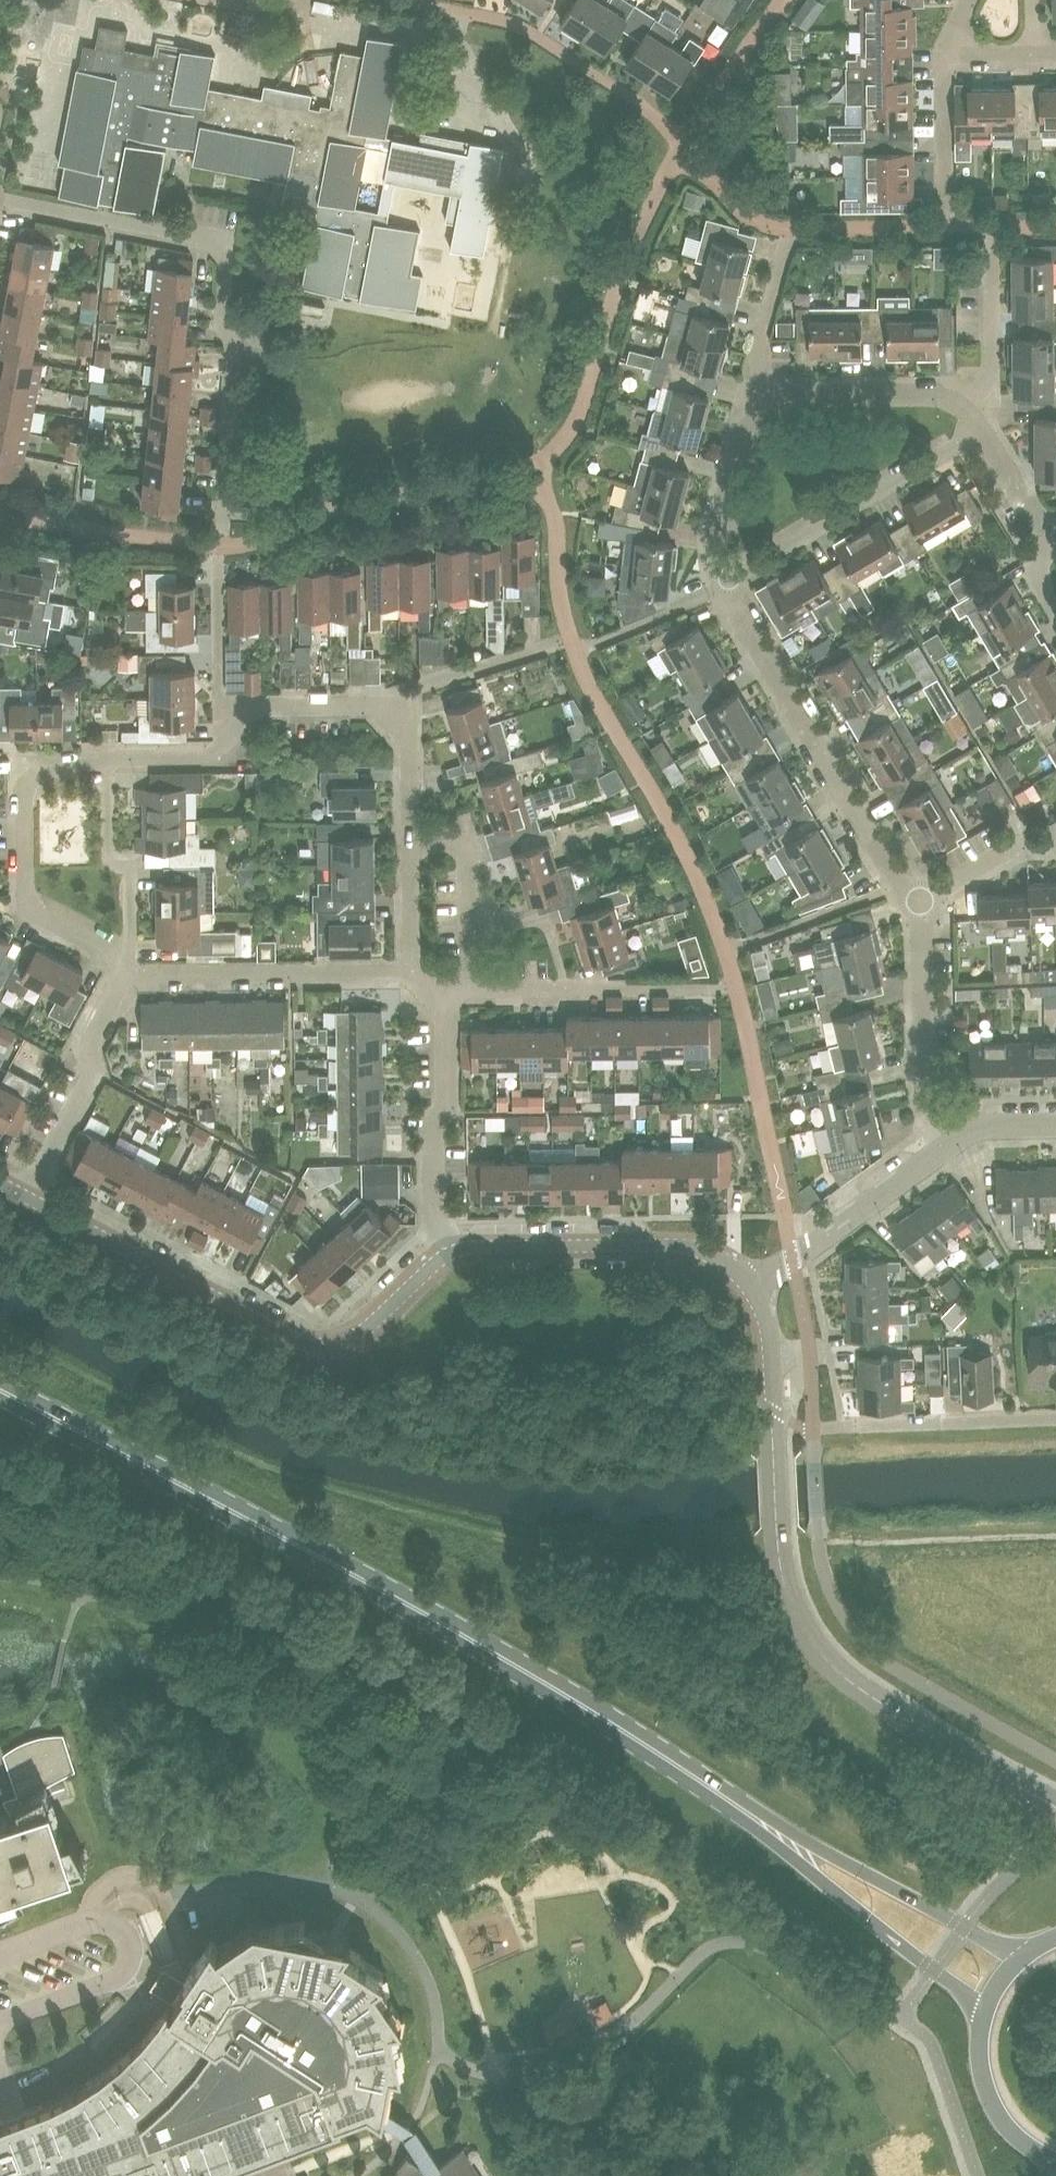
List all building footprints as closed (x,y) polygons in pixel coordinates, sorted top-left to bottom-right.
[(340,3),(322,0),(315,0),(313,11),(338,16),(340,3)] [(534,10),(537,6),(540,8),(545,0),(519,0),(534,10)] [(583,36),(605,0),(574,0),(560,21),(564,24),(561,28),(578,39),(581,35),(583,36)] [(583,36),(605,50),(620,27),(630,33),(644,10),(628,0),(605,0),(583,36)] [(713,0),(702,0),(699,6),(722,20),(735,28),(741,17),(728,10),(713,0)] [(728,10),(741,17),(743,13),(744,13),(751,0),(713,0),(728,10)] [(861,29),(916,29),(916,15),(911,15),(911,5),(899,5),(899,0),(843,0),(843,3),(850,3),(850,6),(861,6),(861,29)] [(666,7),(661,14),(679,25),(683,18),(666,7)] [(799,8),(792,17),(794,19),(807,28),(814,19),(801,8),(799,8)] [(647,77),(669,44),(677,31),(644,10),(630,33),(640,40),(625,63),(647,77)] [(64,163),(58,194),(98,201),(99,193),(115,196),(113,205),(152,212),(159,180),(120,173),(127,135),(153,140),(195,148),(192,162),(220,168),(234,91),(208,86),(214,54),(180,47),(179,53),(167,51),(166,55),(123,47),(126,29),(99,24),(95,46),(83,44),(78,67),(76,67),(58,162),(64,163)] [(916,29),(861,29),(862,51),(854,51),(855,58),(846,58),(846,59),(890,59),(890,52),(911,52),(911,43),(916,42),(916,29)] [(308,106),(311,93),(263,84),(261,96),(234,91),(220,168),(285,180),(281,203),(316,210),(303,277),(301,286),(342,293),(342,292),(349,293),(349,294),(351,294),(359,295),(359,297),(360,297),(415,307),(421,273),(410,271),(418,228),(385,222),(387,212),(389,212),(395,180),(451,191),(445,220),(455,222),(450,248),(482,255),(503,146),(419,130),(417,142),(385,136),(404,41),(367,34),(363,54),(357,53),(340,50),(333,83),(328,110),(309,106),(308,106)] [(669,44),(647,77),(670,91),(690,59),(694,62),(702,49),(701,44),(695,40),(690,41),(682,53),(669,44)] [(890,78),(890,59),(846,59),(847,102),(862,102),(912,101),(911,78),(890,78)] [(968,88),(968,93),(955,93),(956,136),(992,136),(991,88),(968,88)] [(992,136),(1028,135),(1027,102),(1014,102),(1014,88),(991,88),(992,136)] [(1028,135),(1055,135),(1055,88),(1040,88),(1040,102),(1027,102),(1028,135)] [(840,138),(864,138),(891,138),(890,125),(912,125),(912,101),(862,102),(863,123),(829,123),(829,138),(840,138)] [(775,104),(774,104),(776,119),(778,119),(797,119),(797,103),(775,104)] [(863,174),(912,174),(912,151),(891,151),(891,138),(864,138),(840,138),(841,153),(863,152),(863,174)] [(913,197),(912,174),(863,174),(863,198),(841,198),(841,211),(891,211),(891,198),(913,197)] [(957,211),(972,212),(972,199),(957,199),(957,211)] [(707,262),(742,271),(742,270),(746,271),(752,251),(747,250),(748,246),(734,243),(738,226),(707,217),(701,238),(686,234),(681,251),(696,255),(695,259),(706,262),(707,262)] [(20,225),(13,259),(49,266),(53,242),(33,239),(35,228),(20,225)] [(1052,285),(1052,257),(1055,257),(1055,244),(1040,244),(1041,256),(1013,257),(1013,285),(1052,285)] [(836,247),(836,262),(849,262),(849,247),(836,247)] [(115,251),(106,250),(106,258),(114,259),(115,251)] [(153,290),(189,293),(192,259),(177,257),(176,268),(155,265),(153,290)] [(13,259),(9,282),(44,289),(49,266),(13,259)] [(685,296),(711,303),(714,291),(735,296),(736,292),(740,294),(745,274),(741,273),(742,271),(707,262),(706,262),(700,286),(688,283),(685,296)] [(40,313),(44,289),(9,282),(4,306),(40,313)] [(1013,285),(1013,287),(1008,287),(1008,309),(1013,309),(1013,313),(1041,313),(1041,325),(1055,325),(1055,299),(1052,299),(1052,285),(1013,285)] [(82,297),(96,298),(97,290),(83,289),(82,297)] [(153,290),(150,313),(186,317),(189,293),(153,290)] [(708,316),(711,303),(685,296),(669,292),(666,305),(693,312),(687,337),(722,346),(729,321),(708,316)] [(96,298),(82,297),(81,305),(95,306),(96,298)] [(100,308),(114,309),(115,301),(101,300),(100,308)] [(298,312),(322,317),(324,306),(300,301),(298,312)] [(952,332),(952,305),(912,306),(913,318),(913,354),(939,354),(938,332),(952,332)] [(4,306),(1,321),(0,320),(0,329),(36,336),(40,313),(4,306)] [(835,306),(810,306),(796,307),(796,334),(809,333),(810,355),(835,355),(835,318),(835,306)] [(835,318),(835,355),(840,355),(840,359),(861,359),(861,333),(874,333),(874,306),(835,306),(835,318)] [(874,306),(874,333),(887,333),(887,359),(909,359),(909,354),(913,354),(913,318),(912,306),(874,306)] [(114,309),(100,308),(99,316),(113,317),(114,309)] [(184,340),(186,317),(150,313),(148,337),(159,339),(159,338),(184,340)] [(99,321),(98,329),(116,332),(117,322),(107,321),(99,321)] [(1041,325),(1041,337),(1013,338),(1013,342),(1008,342),(1008,364),(1014,363),(1014,366),(1053,366),(1053,351),(1055,351),(1055,325),(1041,325)] [(6,355),(6,354),(31,359),(31,358),(36,336),(0,329),(0,354),(6,355)] [(651,367),(691,378),(694,366),(715,371),(716,367),(721,368),(726,349),(722,347),(722,346),(687,337),(679,335),(669,332),(663,355),(656,353),(655,355),(630,349),(627,361),(651,367)] [(78,336),(77,344),(91,345),(92,337),(78,336)] [(159,338),(159,339),(156,362),(198,366),(199,357),(193,357),(195,341),(184,340),(159,338)] [(91,345),(77,344),(77,352),(90,353),(91,345)] [(96,347),(95,355),(109,357),(110,349),(96,347)] [(6,354),(6,355),(1,378),(37,384),(42,360),(31,358),(31,359),(6,354)] [(109,357),(95,355),(95,363),(108,365),(109,357)] [(198,366),(156,362),(154,385),(190,389),(191,373),(197,374),(198,366)] [(1053,366),(1014,366),(1014,394),(1041,394),(1041,406),(1055,406),(1055,366),(1053,366)] [(673,387),(667,412),(702,421),(709,396),(688,391),(691,378),(651,367),(648,380),(673,387)] [(0,384),(0,401),(33,407),(37,384),(1,378),(0,384)] [(154,385),(151,409),(187,412),(190,389),(154,385)] [(28,430),(33,407),(0,401),(0,425),(28,430)] [(200,413),(214,415),(215,407),(201,405),(200,413)] [(645,446),(671,453),(677,455),(681,442),(696,446),(702,421),(667,412),(654,408),(647,433),(642,431),(639,444),(645,446)] [(151,409),(149,432),(185,435),(187,412),(151,409)] [(214,415),(200,413),(200,421),(213,423),(214,415)] [(1055,446),(1055,418),(1036,418),(1036,446),(1055,446)] [(24,454),(28,430),(0,425),(0,449),(24,454)] [(149,432),(146,455),(182,459),(185,435),(149,432)] [(668,466),(671,453),(645,446),(638,472),(650,475),(647,487),(682,496),(689,471),(668,466)] [(1036,446),(1036,475),(1055,475),(1055,446),(1036,446)] [(24,454),(0,449),(0,474),(19,477),(24,454)] [(195,460),(209,461),(210,454),(196,452),(195,460)] [(146,455),(144,478),(180,482),(182,459),(146,455)] [(209,461),(195,460),(195,468),(209,469),(209,461)] [(176,517),(180,482),(144,478),(141,503),(162,505),(161,515),(176,517)] [(924,493),(943,524),(965,511),(971,522),(983,515),(969,491),(958,498),(947,479),(924,493)] [(625,522),(625,523),(652,528),(655,516),(676,521),(682,496),(647,487),(627,482),(621,506),(615,505),(611,521),(625,522)] [(902,531),(916,554),(927,547),(921,537),(943,524),(924,493),(902,506),(913,524),(902,531)] [(882,574),(904,561),(916,554),(902,531),(891,538),(880,519),(858,532),(876,564),(882,574)] [(623,537),(621,563),(670,568),(674,568),(677,548),(672,548),(673,542),(651,540),(652,528),(625,523),(623,537)] [(876,564),(858,532),(854,534),(852,530),(833,541),(847,564),(835,571),(849,594),(861,587),(854,576),(876,564)] [(524,534),(502,535),(503,580),(521,580),(521,613),(539,613),(538,579),(534,579),(534,545),(525,545),(524,534)] [(468,594),(467,548),(446,548),(446,557),(437,557),(438,608),(448,608),(448,594),(468,594)] [(468,594),(488,593),(490,593),(490,605),(487,605),(488,642),(496,648),(504,648),(503,597),(499,592),(498,558),(489,558),(489,548),(467,548),(468,594)] [(0,582),(0,591),(33,597),(33,598),(47,600),(49,600),(51,586),(53,587),(58,557),(33,553),(29,570),(3,565),(0,582)] [(419,559),(398,560),(399,605),(418,605),(418,628),(429,628),(429,570),(420,570),(419,559)] [(849,594),(835,571),(824,577),(813,559),(791,572),(809,603),(831,590),(837,601),(849,594)] [(399,605),(398,560),(377,560),(377,570),(368,570),(368,629),(382,628),(382,605),(399,605)] [(670,568),(621,563),(618,601),(626,621),(656,609),(652,600),(652,592),(668,593),(670,568)] [(160,609),(193,609),(193,583),(176,583),(175,570),(145,571),(145,594),(160,594),(160,609)] [(809,603),(791,572),(787,574),(785,570),(767,581),(780,603),(768,610),(782,633),(815,614),(809,603)] [(309,646),(309,640),(312,640),(312,617),(329,617),(328,571),(307,571),(307,582),(298,582),(299,627),(294,627),(296,656),(302,655),(309,646)] [(328,571),(329,617),(347,617),(347,647),(360,647),(359,581),(350,581),(350,571),(328,571)] [(260,629),(259,583),(237,583),(238,593),(229,593),(229,642),(226,643),(226,665),(240,665),(240,643),(240,629),(260,629)] [(281,583),(259,583),(260,629),(279,628),(279,651),(290,651),(290,593),(281,593),(281,583)] [(967,611),(980,633),(1022,608),(1020,604),(1024,602),(1013,583),(990,597),(983,585),(952,604),(959,615),(967,611)] [(33,598),(33,597),(0,591),(0,618),(16,620),(13,638),(46,643),(50,625),(60,627),(64,602),(49,600),(47,600),(33,598)] [(1024,611),(1022,608),(980,633),(999,666),(1023,652),(1016,641),(1039,627),(1028,608),(1024,611)] [(193,609),(160,609),(126,610),(126,629),(146,629),(146,648),(176,648),(176,635),(193,635),(193,609)] [(669,672),(679,665),(711,647),(698,625),(679,636),(672,624),(649,638),(669,672)] [(419,662),(434,661),(434,635),(418,636),(419,662)] [(434,635),(434,661),(449,661),(449,635),(434,635)] [(829,635),(810,647),(816,657),(835,646),(829,635)] [(874,669),(861,647),(854,635),(831,649),(838,661),(815,674),(826,694),(831,692),(832,694),(874,669)] [(682,693),(689,705),(712,691),(705,680),(724,669),(722,666),(725,664),(715,646),(711,648),(711,647),(679,665),(692,687),(682,693)] [(1023,652),(999,666),(989,672),(996,684),(1004,679),(1017,701),(1055,678),(1055,655),(1053,650),(1035,660),(1028,649),(1023,652)] [(150,696),(194,696),(194,669),(165,669),(165,653),(138,653),(138,680),(150,680),(150,696)] [(365,682),(364,656),(364,653),(349,653),(349,682),(365,682)] [(364,656),(365,682),(380,682),(380,655),(364,656)] [(295,685),(295,684),(295,664),(295,658),(279,659),(280,685),(295,685)] [(310,664),(295,664),(295,684),(311,685),(310,664)] [(930,664),(918,672),(925,684),(937,676),(938,676),(931,664),(930,664)] [(261,691),(261,669),(245,669),(245,691),(261,691)] [(864,705),(871,716),(894,702),(874,669),(832,694),(834,696),(829,699),(841,719),(864,705)] [(938,677),(924,685),(930,696),(944,688),(945,687),(938,677)] [(1017,701),(1013,703),(1024,721),(1032,721),(1039,733),(1055,723),(1055,708),(1055,678),(1017,701)] [(446,708),(454,733),(489,722),(477,684),(448,693),(452,706),(446,708)] [(52,700),(36,700),(36,734),(62,733),(62,716),(75,716),(75,685),(51,686),(52,700)] [(36,734),(36,700),(20,700),(20,686),(0,686),(0,717),(10,716),(10,734),(36,734)] [(719,703),(712,691),(689,705),(708,738),(751,714),(737,691),(719,703)] [(121,740),(138,740),(166,739),(166,723),(194,722),(194,696),(150,696),(150,713),(138,713),(138,730),(121,730),(121,740)] [(979,700),(964,709),(973,725),(988,716),(979,700)] [(914,736),(901,714),(894,702),(871,716),(878,727),(854,741),(866,761),(871,758),(872,761),(914,736)] [(708,738),(728,772),(752,758),(745,747),(764,736),(762,732),(765,730),(755,712),(751,715),(751,714),(708,738)] [(575,721),(567,724),(572,738),(594,731),(586,718),(575,721)] [(489,722),(454,733),(462,757),(471,754),(475,767),(485,764),(511,756),(506,742),(507,742),(500,719),(489,722)] [(1039,733),(1055,761),(1055,723),(1039,733)] [(904,772),(911,783),(934,769),(914,736),(872,761),(873,763),(869,766),(881,785),(904,772)] [(596,740),(583,744),(586,752),(598,748),(596,740)] [(480,779),(488,804),(523,793),(516,770),(543,762),(539,748),(511,756),(485,764),(489,776),(480,779)] [(752,758),(728,772),(748,805),(759,799),(790,780),(777,758),(758,769),(752,758)] [(603,774),(612,790),(624,783),(615,767),(603,774)] [(349,769),(320,769),(320,794),(328,794),(328,813),(375,812),(375,783),(349,784),(349,769)] [(934,769),(911,783),(917,794),(895,807),(906,826),(910,824),(912,827),(950,804),(953,802),(934,769)] [(143,819),(184,818),(184,790),(202,790),(202,770),(168,771),(168,788),(135,789),(135,801),(143,801),(143,819)] [(245,770),(245,786),(256,786),(256,770),(245,770)] [(997,777),(986,783),(999,807),(1011,800),(997,777)] [(748,805),(768,838),(791,825),(785,814),(803,802),(801,799),(805,797),(795,779),(791,781),(790,780),(759,799),(748,805)] [(509,839),(519,836),(534,831),(535,830),(540,829),(536,816),(538,812),(537,806),(554,801),(549,786),(523,794),(523,793),(488,804),(495,829),(505,826),(509,839)] [(910,833),(921,852),(936,843),(942,852),(960,842),(958,838),(967,832),(950,804),(912,827),(914,831),(910,833)] [(169,865),(176,865),(213,865),(215,865),(215,846),(184,845),(184,818),(143,819),(143,837),(135,837),(135,849),(169,849),(169,865)] [(317,822),(318,865),(372,865),(372,837),(344,838),(344,821),(317,822)] [(519,836),(523,848),(514,851),(521,876),(556,865),(549,842),(556,840),(551,825),(540,829),(535,830),(534,831),(519,836)] [(776,851),(788,872),(830,847),(829,846),(833,844),(822,826),(819,828),(817,825),(798,836),(791,825),(768,838),(768,839),(761,843),(768,856),(776,851)] [(831,848),(830,847),(788,872),(801,893),(792,898),(800,911),(843,896),(838,888),(831,876),(843,869),(841,866),(845,864),(834,846),(831,848)] [(568,862),(556,865),(521,876),(529,900),(554,893),(558,906),(584,898),(580,884),(575,885),(568,862)] [(213,910),(213,882),(213,865),(176,865),(177,882),(158,882),(158,910),(198,910),(213,910)] [(318,866),(333,866),(333,880),(318,880),(318,892),(313,892),(313,909),(345,908),(345,892),(373,892),(372,865),(318,865),(318,866)] [(1028,883),(1029,893),(1030,893),(1030,919),(1031,919),(1055,918),(1054,882),(1028,883)] [(600,893),(584,898),(588,910),(569,916),(577,940),(621,927),(614,904),(620,902),(630,898),(626,885),(615,888),(600,892),(600,893)] [(1030,893),(1029,893),(1004,894),(1006,931),(1032,930),(1031,919),(1030,919),(1030,893)] [(980,932),(1006,931),(1004,894),(979,895),(980,932)] [(742,920),(758,911),(751,899),(735,908),(742,920)] [(318,952),(331,952),(370,952),(369,921),(357,921),(356,908),(317,909),(318,952)] [(198,929),(198,910),(158,910),(159,939),(187,939),(187,952),(236,952),(236,929),(198,929)] [(819,967),(877,952),(871,927),(849,933),(846,920),(820,926),(823,939),(813,942),(819,967)] [(12,933),(0,926),(0,954),(12,933)] [(628,951),(621,927),(577,940),(585,965),(599,961),(603,974),(639,963),(634,949),(628,951)] [(0,981),(0,986),(2,982),(23,993),(29,980),(43,988),(60,958),(37,946),(28,961),(17,955),(10,968),(8,966),(0,981)] [(764,949),(752,952),(758,978),(770,976),(764,949)] [(703,951),(685,957),(691,975),(711,973),(703,951)] [(845,1000),(851,999),(857,997),(854,984),(883,977),(877,952),(819,967),(825,991),(816,993),(819,1007),(845,1000)] [(82,970),(60,958),(43,988),(57,995),(49,1011),(69,1022),(86,992),(74,986),(82,970)] [(1007,962),(993,963),(994,971),(1007,971),(1007,962)] [(1044,969),(1044,979),(1055,978),(1055,969),(1044,969)] [(1021,970),(1007,971),(1008,980),(1022,980),(1021,970)] [(1008,980),(1007,971),(994,971),(994,981),(1008,980)] [(1044,994),(1044,984),(1030,985),(1030,994),(1044,994)] [(1044,994),(1055,993),(1055,984),(1044,984),(1044,994)] [(995,996),(994,986),(980,987),(981,996),(995,996)] [(1008,986),(994,986),(995,996),(1008,995),(1008,986)] [(652,1009),(660,1009),(660,995),(652,995),(652,1009)] [(668,995),(660,995),(660,1009),(668,1009),(668,995)] [(614,1010),(614,996),(605,996),(606,1010),(614,1010)] [(614,996),(614,1010),(622,1009),(622,996),(614,996)] [(259,1001),(259,1046),(284,1045),(283,1000),(259,1001)] [(848,1013),(845,1000),(819,1007),(822,1020),(834,1017),(840,1041),(876,1033),(869,1008),(848,1013)] [(189,1047),(188,1001),(165,1002),(165,1047),(189,1047)] [(212,1046),(212,1001),(188,1001),(189,1047),(212,1046)] [(236,1046),(236,1001),(212,1001),(212,1046),(236,1046)] [(259,1046),(259,1001),(236,1001),(236,1046),(259,1046)] [(165,1047),(165,1002),(141,1002),(141,1047),(165,1047)] [(777,1003),(763,1007),(765,1018),(780,1015),(777,1003)] [(294,1009),(294,1034),(317,1033),(317,1027),(317,1025),(309,1025),(309,1009),(294,1009)] [(336,1034),(380,1033),(380,1009),(335,1009),(336,1034)] [(661,1051),(685,1051),(684,1014),(661,1015),(661,1051)] [(685,1051),(685,1065),(706,1065),(705,1050),(719,1050),(719,1014),(684,1014),(685,1051)] [(568,1052),(591,1052),(590,1015),(566,1016),(566,1027),(567,1052),(568,1052)] [(614,1015),(590,1015),(591,1052),(614,1052),(614,1015)] [(614,1052),(638,1051),(637,1015),(614,1015),(614,1052)] [(661,1015),(637,1015),(638,1051),(661,1051),(661,1015)] [(0,1031),(0,1040),(9,1044),(15,1032),(3,1026),(0,1031)] [(462,1064),(496,1064),(496,1027),(461,1028),(462,1064)] [(519,1027),(496,1027),(496,1064),(520,1064),(519,1027)] [(544,1078),(544,1063),(543,1063),(543,1027),(519,1027),(520,1064),(520,1078),(544,1078)] [(566,1027),(543,1027),(543,1063),(544,1063),(568,1063),(568,1052),(567,1052),(566,1027)] [(380,1033),(336,1034),(336,1057),(381,1057),(380,1033)] [(844,1080),(845,1081),(850,1079),(861,1076),(858,1063),(882,1058),(876,1033),(840,1041),(828,1044),(834,1069),(815,1074),(818,1087),(844,1080)] [(1045,1041),(1045,1077),(1055,1077),(1055,1040),(1045,1041)] [(995,1078),(995,1041),(969,1042),(970,1078),(995,1078)] [(995,1078),(1020,1078),(1020,1041),(995,1041),(995,1078)] [(1020,1041),(1020,1078),(1045,1077),(1045,1041),(1020,1041)] [(381,1057),(336,1057),(336,1080),(381,1080),(381,1057)] [(12,1089),(19,1077),(5,1071),(0,1080),(0,1124),(16,1132),(33,1100),(12,1089)] [(308,1072),(308,1081),(317,1081),(317,1074),(317,1072),(308,1072)] [(381,1080),(336,1080),(336,1104),(381,1104),(381,1080)] [(839,1122),(875,1113),(869,1088),(848,1093),(845,1081),(844,1080),(818,1087),(821,1100),(827,1125),(839,1122)] [(575,1094),(567,1095),(568,1109),(576,1109),(575,1094)] [(512,1109),(520,1109),(520,1095),(512,1095),(512,1109)] [(520,1095),(520,1109),(528,1109),(528,1095),(520,1095)] [(568,1109),(567,1095),(559,1095),(560,1109),(568,1109)] [(582,1109),(591,1109),(591,1100),(582,1100),(582,1109)] [(591,1100),(591,1109),(602,1108),(601,1100),(591,1100)] [(669,1115),(669,1101),(661,1102),(661,1115),(669,1115)] [(669,1101),(669,1115),(677,1115),(677,1101),(669,1101)] [(622,1116),(622,1102),(614,1102),(614,1116),(622,1116)] [(622,1102),(622,1116),(630,1116),(630,1102),(622,1102)] [(337,1128),(381,1127),(381,1104),(336,1104),(337,1128)] [(145,1119),(152,1123),(158,1111),(151,1107),(145,1119)] [(165,1114),(158,1111),(152,1123),(159,1127),(165,1114)] [(536,1113),(536,1114),(536,1128),(536,1129),(544,1129),(544,1113),(536,1113)] [(575,1114),(567,1114),(552,1113),(552,1128),(575,1128),(575,1114)] [(881,1138),(875,1113),(839,1122),(827,1125),(833,1149),(825,1151),(830,1169),(864,1160),(860,1143),(881,1138)] [(520,1128),(528,1128),(528,1114),(520,1114),(520,1128)] [(528,1114),(528,1128),(536,1128),(536,1114),(528,1114)] [(575,1114),(575,1128),(583,1128),(583,1114),(575,1114)] [(195,1140),(202,1128),(195,1124),(188,1136),(195,1140)] [(381,1127),(337,1128),(337,1152),(382,1151),(381,1127)] [(202,1128),(195,1140),(202,1144),(209,1131),(202,1128)] [(65,1161),(96,1177),(113,1145),(82,1129),(65,1161)] [(591,1201),(599,1201),(599,1159),(600,1159),(600,1144),(585,1144),(585,1140),(576,1140),(576,1159),(575,1159),(576,1196),(591,1195),(591,1201)] [(133,1156),(113,1145),(96,1177),(109,1184),(106,1189),(114,1193),(133,1156)] [(638,1190),(647,1189),(646,1147),(622,1148),(622,1159),(623,1159),(623,1184),(638,1184),(638,1190)] [(670,1184),(670,1147),(646,1147),(647,1189),(655,1189),(655,1184),(670,1184)] [(685,1189),(694,1189),(693,1147),(670,1147),(670,1184),(685,1183),(685,1189)] [(729,1147),(718,1147),(693,1147),(694,1189),(702,1189),(702,1183),(728,1183),(728,1168),(730,1168),(729,1147)] [(153,1167),(133,1156),(114,1193),(121,1197),(124,1192),(137,1199),(153,1167)] [(544,1202),(552,1201),(552,1159),(528,1160),(529,1196),(544,1196),(544,1202)] [(552,1159),(552,1201),(561,1201),(561,1196),(576,1196),(575,1159),(552,1159)] [(622,1159),(600,1159),(599,1159),(599,1201),(608,1201),(607,1195),(624,1195),(623,1184),(623,1159),(622,1159)] [(497,1202),(505,1202),(505,1160),(467,1160),(467,1181),(470,1181),(470,1197),(497,1196),(497,1202)] [(505,1160),(505,1202),(514,1202),(513,1196),(529,1196),(528,1160),(505,1160)] [(399,1197),(399,1163),(362,1163),(362,1197),(399,1197)] [(175,1178),(153,1167),(137,1199),(151,1206),(148,1211),(155,1215),(175,1178)] [(1033,1209),(1049,1209),(1048,1168),(1022,1169),(1023,1223),(1033,1223),(1033,1209)] [(1023,1223),(1022,1169),(995,1169),(996,1210),(1013,1210),(1014,1237),(1024,1237),(1023,1223)] [(195,1189),(175,1178),(155,1215),(163,1219),(165,1214),(179,1222),(185,1212),(184,1212),(196,1189),(195,1189)] [(200,1179),(195,1189),(196,1189),(184,1212),(185,1212),(205,1223),(222,1191),(200,1179)] [(932,1197),(956,1230),(969,1220),(977,1232),(985,1225),(954,1181),(932,1197)] [(226,1234),(243,1202),(222,1191),(205,1223),(226,1234)] [(290,1198),(302,1204),(306,1197),(293,1191),(290,1198)] [(341,1211),(349,1220),(374,1246),(399,1223),(388,1211),(381,1218),(367,1203),(358,1194),(341,1211)] [(932,1197),(911,1212),(943,1256),(951,1250),(943,1239),(956,1230),(932,1197)] [(302,1204),(290,1198),(286,1205),(298,1212),(302,1204)] [(264,1213),(243,1202),(226,1234),(257,1251),(265,1237),(255,1232),(264,1213)] [(943,1256),(911,1212),(889,1228),(913,1261),(926,1251),(935,1262),(943,1256)] [(357,1263),(374,1246),(349,1220),(332,1236),(357,1263)] [(194,1245),(200,1232),(193,1229),(186,1241),(194,1245)] [(200,1232),(194,1245),(201,1248),(207,1236),(200,1232)] [(339,1279),(357,1263),(332,1236),(315,1252),(339,1279)] [(339,1279),(315,1252),(297,1269),(311,1284),(303,1291),(314,1303),(339,1279)] [(847,1287),(887,1286),(887,1270),(901,1270),(900,1259),(846,1260),(847,1287)] [(847,1287),(847,1313),(902,1312),(902,1302),(888,1302),(887,1286),(847,1287)] [(909,1312),(902,1312),(847,1313),(848,1340),(888,1339),(888,1322),(909,1321),(909,1312)] [(1054,1329),(1054,1334),(1030,1335),(1032,1371),(1050,1370),(1051,1382),(1055,1382),(1055,1329),(1054,1329)] [(961,1371),(962,1392),(962,1399),(993,1397),(991,1353),(971,1354),(971,1343),(947,1344),(948,1372),(961,1371)] [(940,1351),(927,1351),(927,1366),(941,1366),(940,1351)] [(860,1383),(900,1382),(900,1367),(914,1366),(914,1356),(859,1357),(860,1383)] [(900,1382),(860,1383),(860,1410),(915,1409),(915,1399),(901,1399),(900,1382)] [(25,1891),(36,1888),(32,1876),(85,1858),(70,1831),(61,1834),(44,1783),(74,1767),(62,1731),(56,1731),(51,1732),(46,1732),(40,1733),(35,1734),(30,1736),(25,1738),(20,1740),(15,1742),(10,1745),(6,1748),(1,1751),(15,1793),(1,1798),(9,1812),(0,1815),(0,1905),(25,1891)] [(284,2143),(341,2122),(337,2111),(368,2099),(372,2101),(375,2098),(393,2058),(402,2060),(397,2035),(402,2011),(388,1991),(385,1968),(364,1955),(351,1934),(325,1929),(306,1915),(281,1921),(258,1915),(220,1938),(213,1933),(191,1963),(183,1974),(187,1976),(173,1999),(169,1997),(160,2011),(140,2035),(123,2052),(101,2070),(77,2085),(53,2098),(0,2118),(0,2175),(196,2175),(284,2143)] [(462,2150),(439,2165),(430,2149),(419,2163),(408,2155),(398,2169),(406,2174),(407,2175),(479,2175),(462,2150)]
